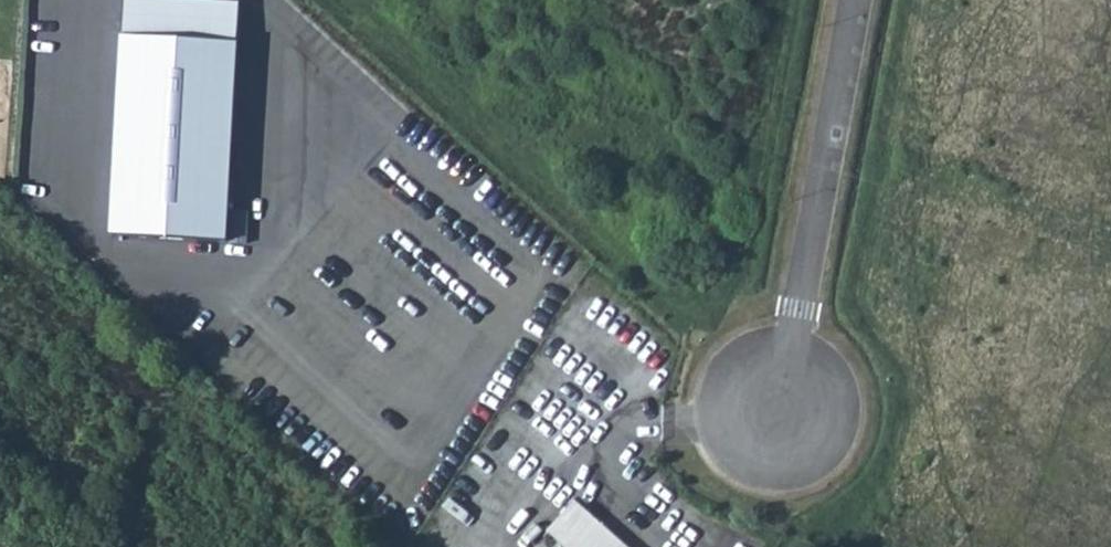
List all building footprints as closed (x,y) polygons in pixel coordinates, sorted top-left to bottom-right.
[(226,0),(122,0),(110,231),(225,237),(238,1),(226,0)] [(548,530),(568,546),(628,546),(574,500),(548,530)]
